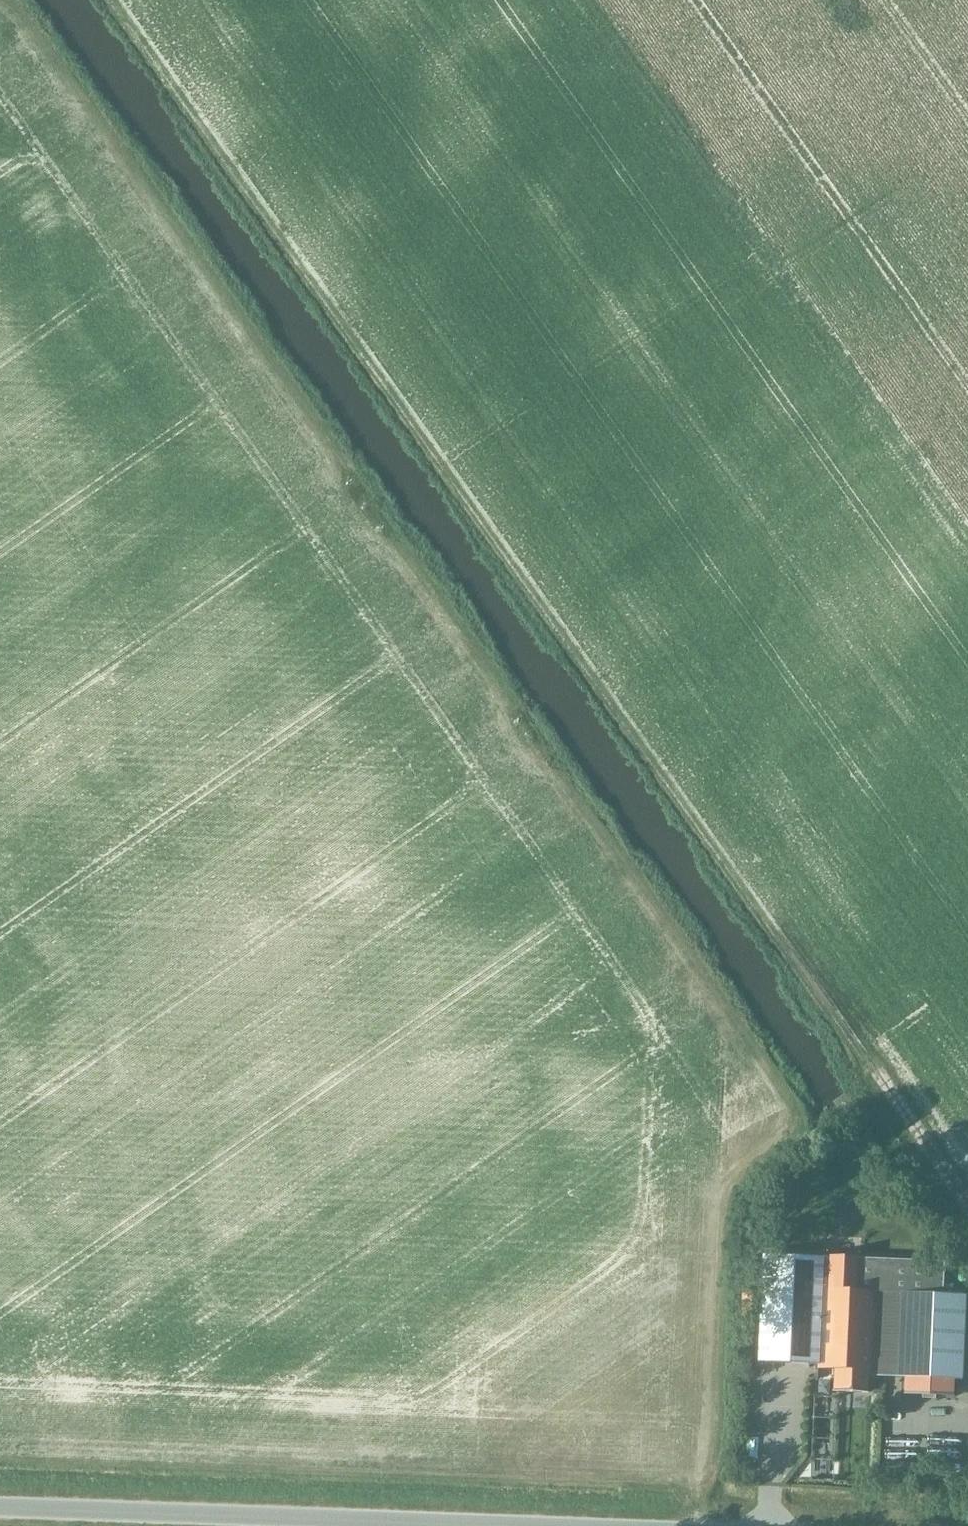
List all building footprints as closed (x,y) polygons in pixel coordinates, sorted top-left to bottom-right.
[(766,1255),(760,1362),(820,1365),(820,1368),(836,1369),(835,1391),(868,1393),(869,1376),(911,1378),(910,1393),(944,1395),(945,1379),(963,1380),(966,1295),(943,1294),(945,1262),(766,1255)]
